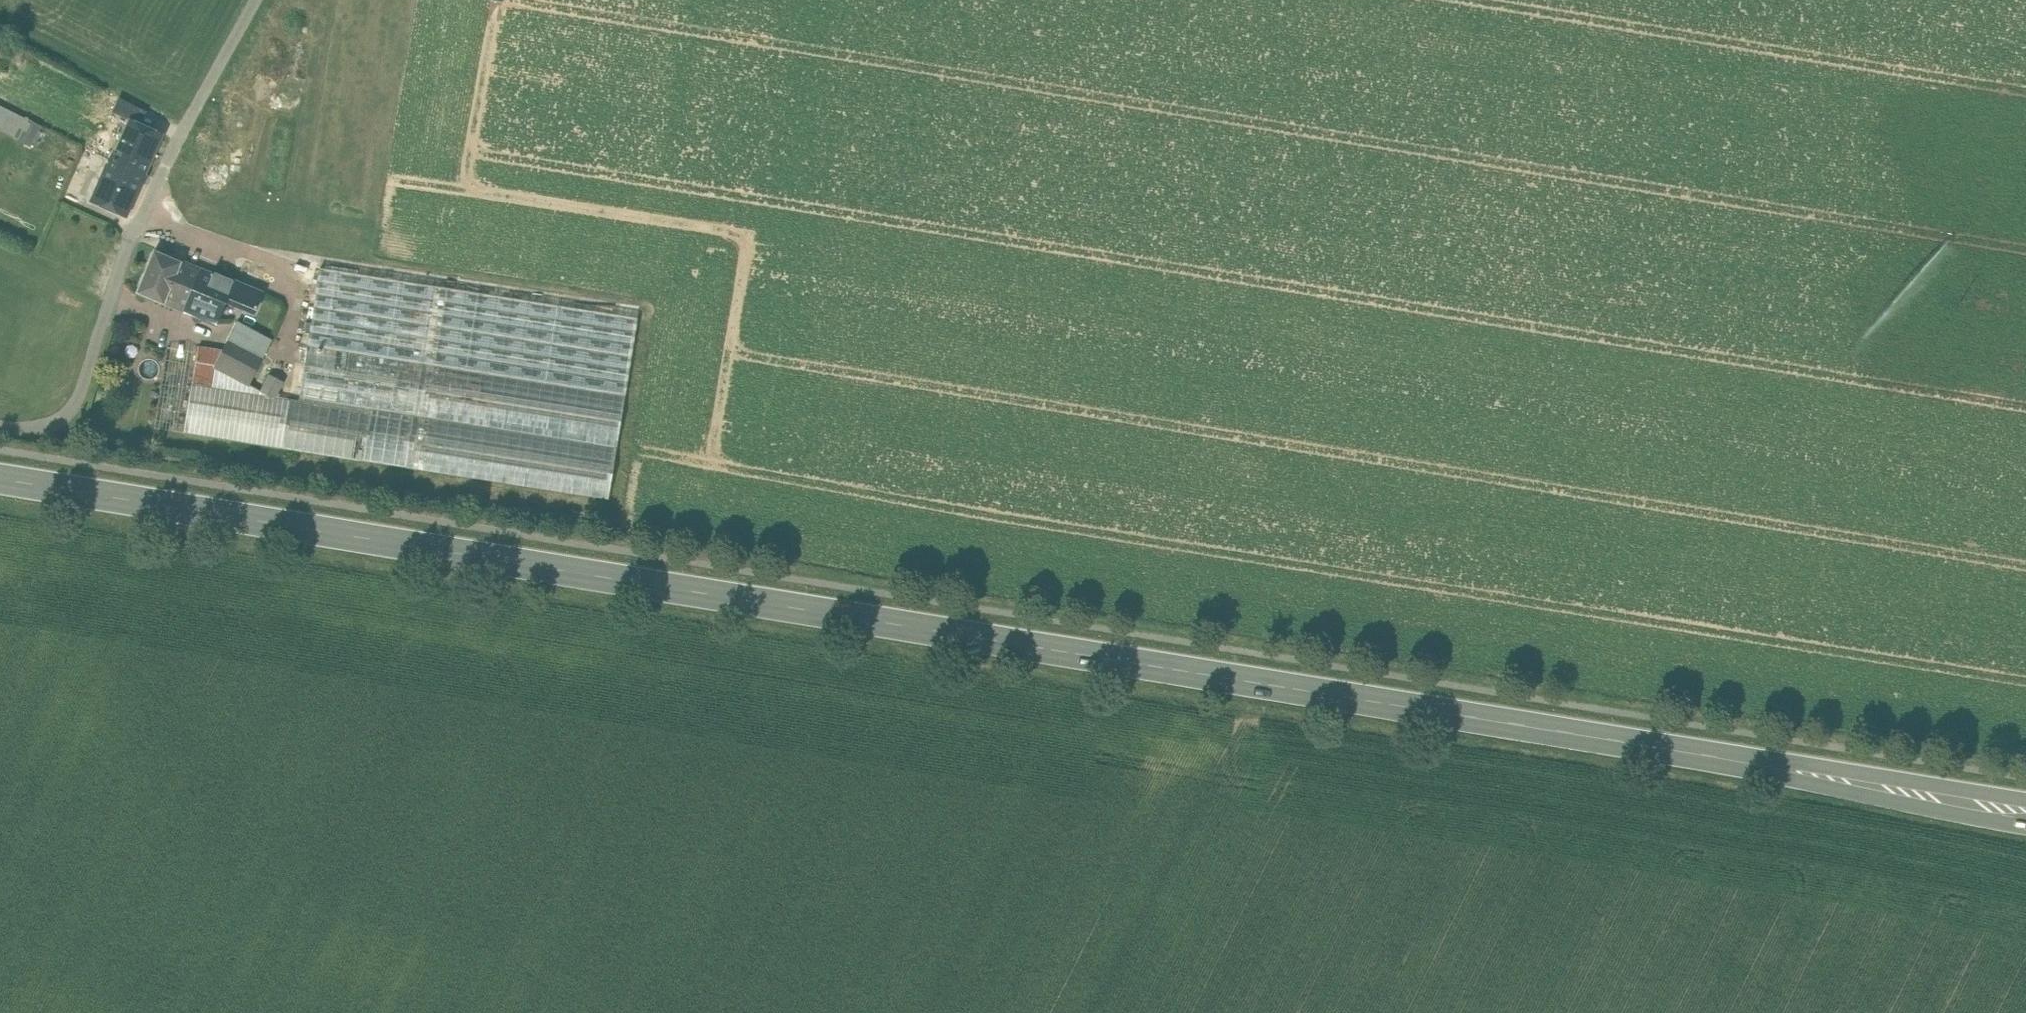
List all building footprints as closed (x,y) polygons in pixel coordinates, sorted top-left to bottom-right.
[(118,97),(106,90),(94,112),(107,119),(118,97)] [(33,145),(43,123),(0,104),(0,130),(33,145)] [(112,167),(140,180),(161,134),(132,122),(112,167)] [(112,167),(109,166),(95,199),(126,213),(140,180),(112,167)] [(182,262),(155,249),(138,292),(165,304),(182,262)] [(212,274),(182,262),(165,304),(174,308),(176,305),(217,322),(226,301),(254,313),(263,293),(212,272),(212,274)] [(217,387),(193,383),(185,433),(609,500),(638,317),(320,268),(300,401),(276,396),(275,399),(260,391),(246,383),(220,369),(217,387)] [(274,337),(240,317),(230,336),(265,353),(274,337)] [(246,383),(265,353),(230,336),(223,350),(220,369),(246,383)] [(220,369),(223,350),(198,346),(193,383),(217,387),(220,369)] [(284,382),(270,374),(260,391),(275,399),(276,396),(284,382)]
